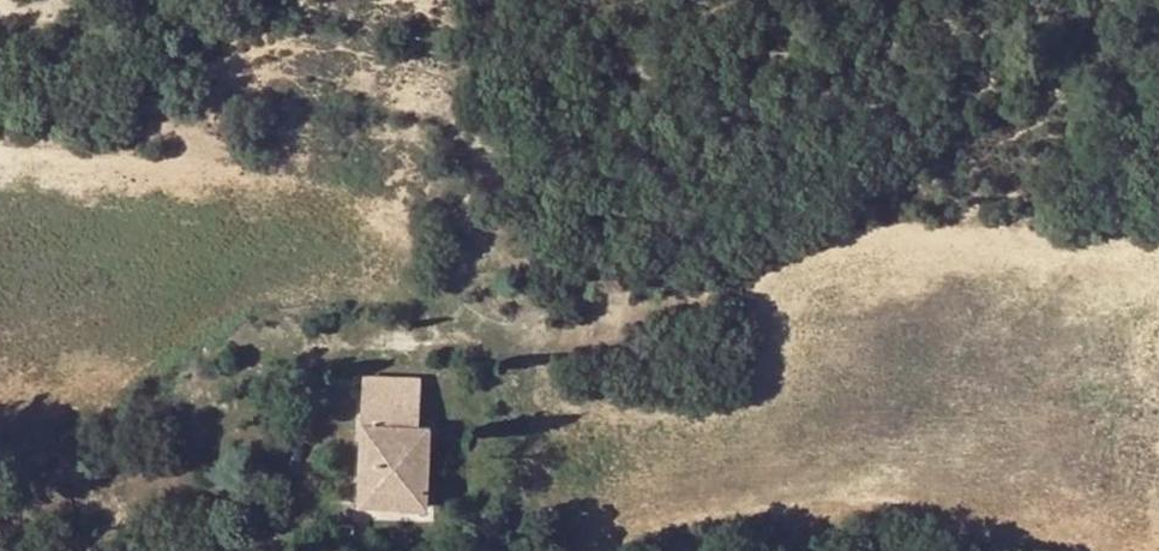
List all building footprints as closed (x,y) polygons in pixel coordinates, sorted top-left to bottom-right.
[(417,381),(361,378),(356,502),(422,505),(426,427),(414,426),(417,381)]
